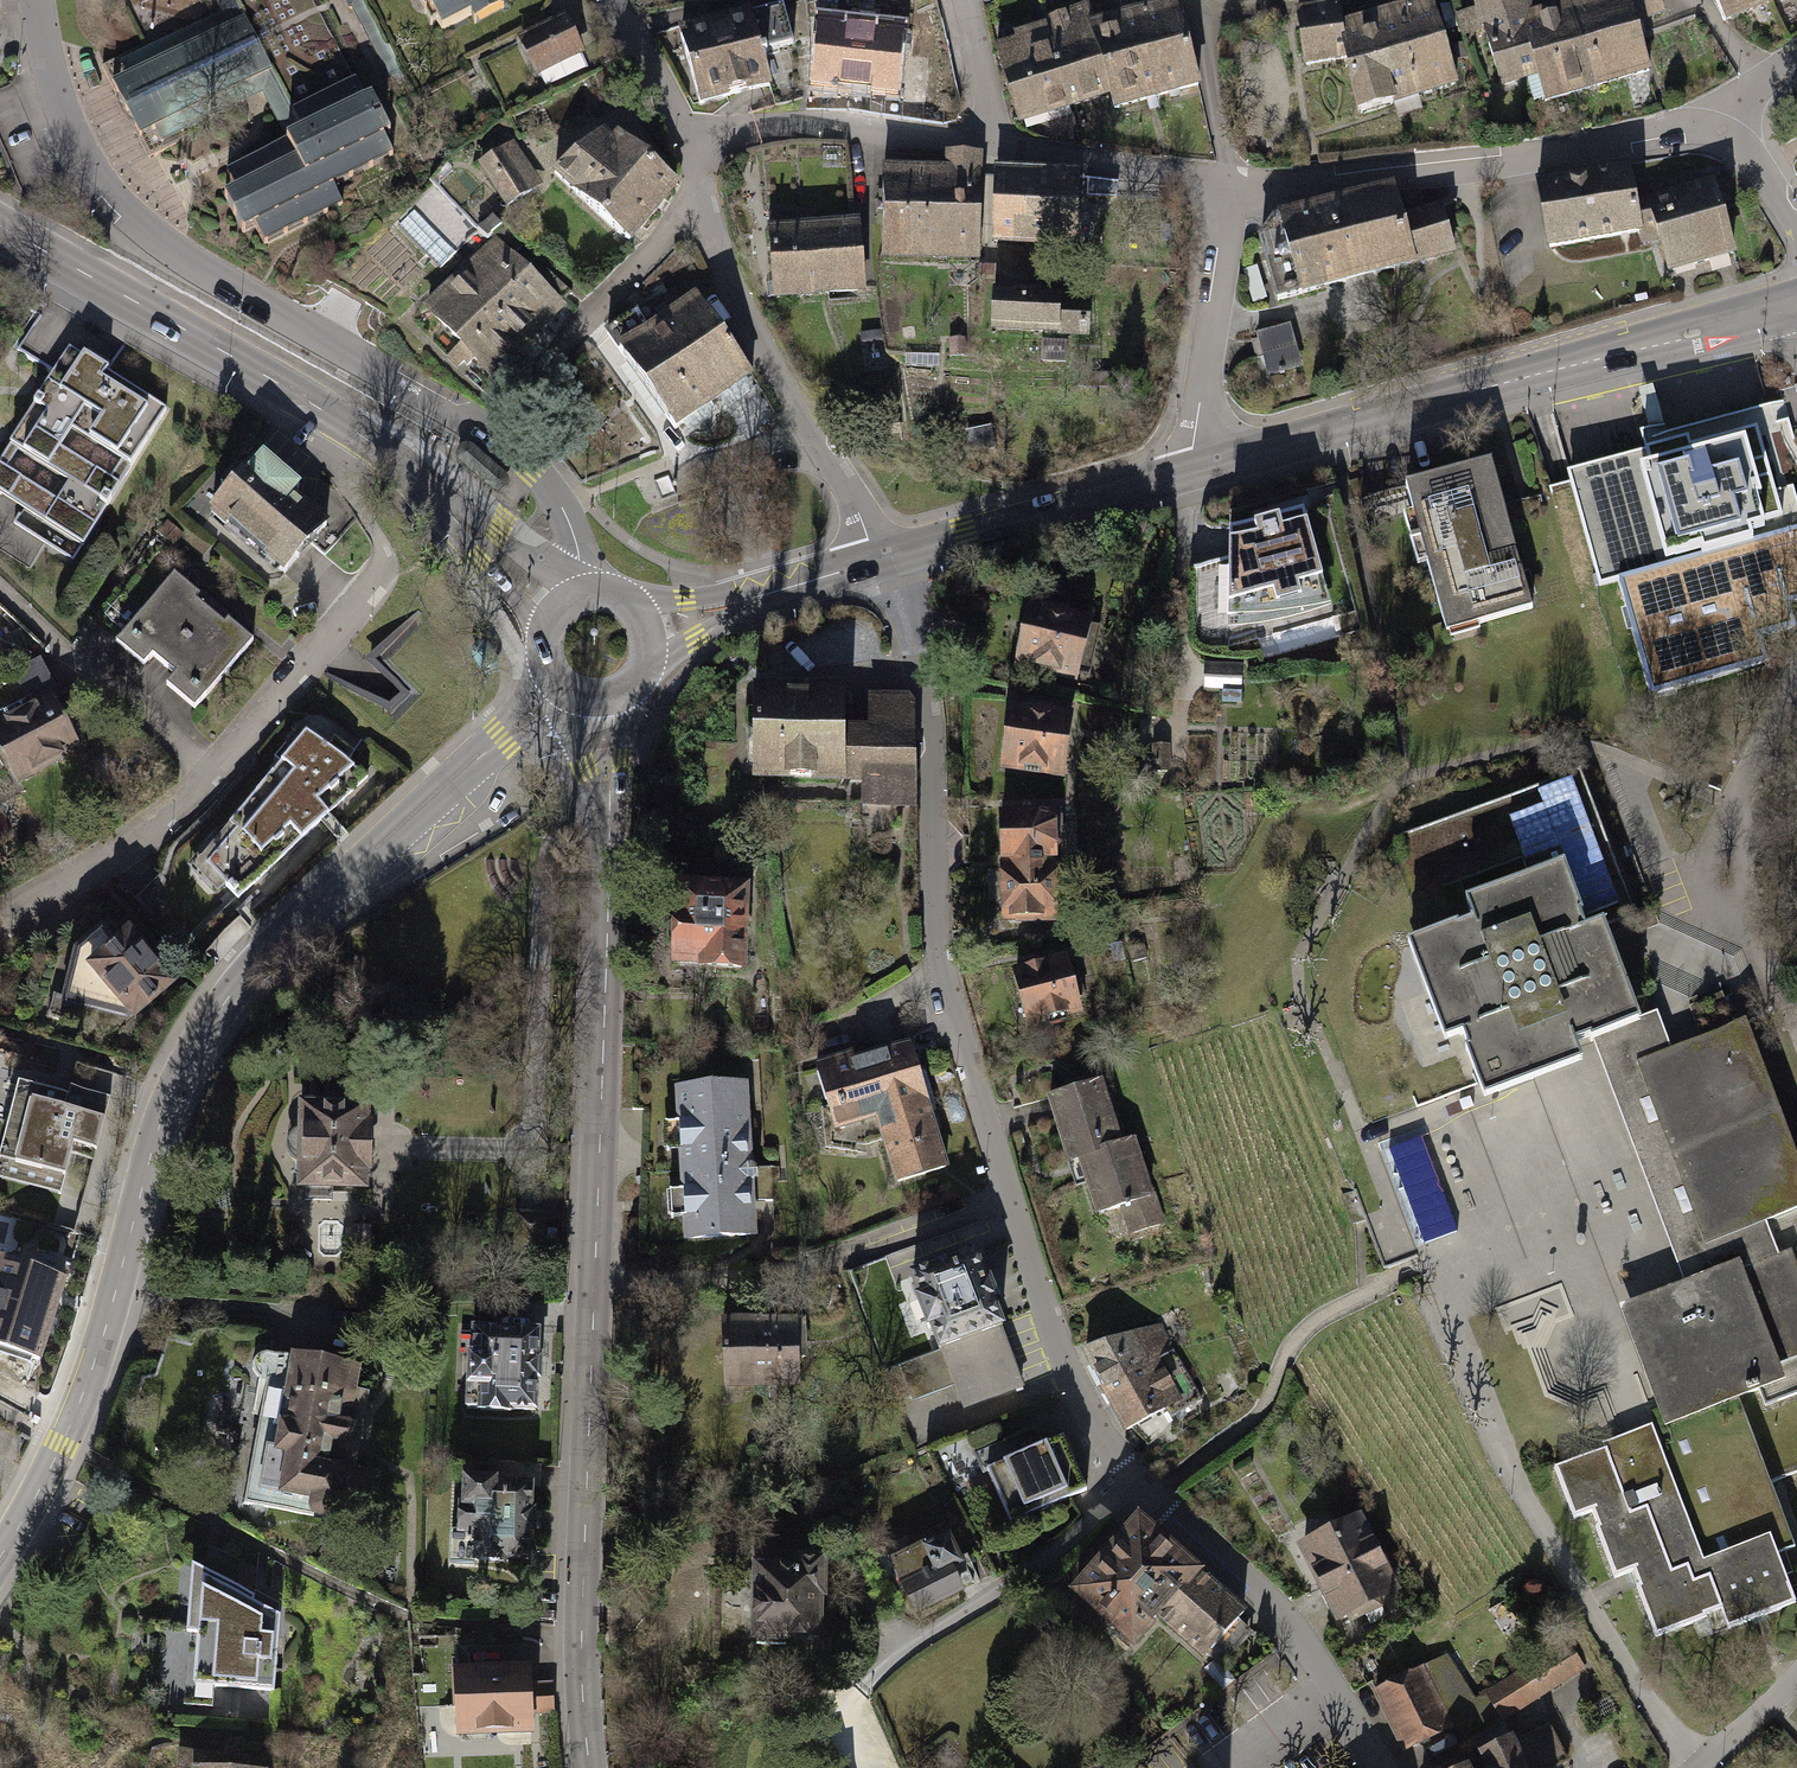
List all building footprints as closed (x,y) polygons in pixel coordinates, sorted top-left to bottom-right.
[(240,243),(396,166),(349,72),(284,104),(232,0),(191,0),(200,19),(104,67),(145,148),(238,101),(257,139),(201,167),(240,243)] [(438,44),(520,2),(518,0),(416,0),(438,44)] [(1592,100),(1563,11),(1531,21),(1526,0),(1468,0),(1495,96),(1534,84),(1543,115),(1592,100)] [(1563,11),(1592,100),(1653,81),(1634,28),(1665,18),(1659,0),(1598,0),(1563,11)] [(1729,28),(1788,0),(1711,0),(1729,28)] [(1201,94),(1175,3),(1130,16),(1156,107),(1201,94)] [(1337,5),(1292,13),(1300,74),(1345,66),(1340,29),(1337,5)] [(1457,95),(1431,5),(1340,29),(1345,66),(1353,122),(1457,95)] [(671,39),(695,115),(768,92),(759,64),(793,55),(781,11),(671,39)] [(1103,121),(1156,107),(1130,16),(1077,30),(1099,106),(1103,121)] [(560,20),(512,45),(535,91),(584,66),(560,20)] [(911,35),(814,28),(808,106),(906,113),(911,35)] [(1011,131),(1099,106),(1077,30),(990,55),(1011,131)] [(682,189),(623,134),(596,163),(583,150),(557,179),(630,246),(682,189)] [(537,192),(508,145),(474,166),(503,213),(537,192)] [(944,176),(879,174),(876,266),(978,270),(982,158),(945,157),(944,176)] [(1626,175),(1534,192),(1546,257),(1643,239),(1626,175)] [(1077,180),(991,177),(988,248),(1074,251),(1077,180)] [(1713,179),(1646,197),(1656,243),(1726,222),(1713,179)] [(1390,186),(1345,199),(1371,284),(1453,262),(1439,207),(1400,220),(1391,192),(1390,186)] [(1273,219),(1254,249),(1274,311),(1371,284),(1345,199),(1273,219)] [(1736,261),(1726,222),(1656,243),(1667,280),(1736,261)] [(858,225),(764,231),(769,307),(863,300),(858,225)] [(426,315),(462,349),(501,307),(532,274),(497,241),(426,315)] [(571,310),(532,274),(501,307),(541,344),(571,310)] [(697,296),(622,348),(682,435),(758,383),(697,296)] [(1092,308),(987,301),(985,338),(1089,345),(1092,308)] [(502,387),(541,344),(501,307),(462,349),(502,387)] [(1287,324),(1248,335),(1262,381),(1299,369),(1287,324)] [(71,354),(0,467),(0,495),(83,547),(167,414),(71,354)] [(1632,462),(1647,510),(1796,467),(1796,465),(1784,420),(1632,462)] [(343,518),(255,444),(201,508),(288,582),(343,518)] [(1485,458),(1401,483),(1443,632),(1529,608),(1485,458)] [(1647,510),(1661,559),(1796,520),(1796,516),(1787,483),(1796,480),(1796,467),(1647,510)] [(1299,503),(1226,524),(1222,627),(1327,607),(1299,503)] [(1622,582),(1653,690),(1762,660),(1754,634),(1788,625),(1781,601),(1796,596),(1796,533),(1622,582)] [(259,641),(176,569),(114,639),(139,660),(148,649),(174,671),(164,683),(197,712),(259,641)] [(1089,614),(1023,598),(1007,667),(1072,682),(1089,614)] [(443,676),(417,613),(366,669),(407,708),(443,676)] [(1238,661),(1199,660),(1198,690),(1237,690),(1238,661)] [(0,715),(0,758),(14,784),(80,748),(47,689),(0,715)] [(912,789),(912,695),(862,695),(862,734),(846,734),(846,694),(749,694),(749,789),(912,789)] [(994,768),(1061,778),(1069,705),(1004,697),(994,768)] [(302,731),(190,863),(234,902),(368,775),(302,731)] [(1522,860),(1529,879),(1564,865),(1587,930),(1603,924),(1604,926),(1635,914),(1581,770),(1396,840),(1419,899),(1522,860)] [(1064,813),(995,812),(995,867),(1064,866),(1064,813)] [(1641,1022),(1604,926),(1603,924),(1587,930),(1564,865),(1529,879),(1466,903),(1472,920),(1458,926),(1458,923),(1408,942),(1444,1041),(1463,1035),(1468,1048),(1463,1049),(1484,1099),(1595,1057),(1590,1042),(1641,1022)] [(1065,920),(1064,866),(995,867),(996,922),(1065,920)] [(757,898),(664,895),(661,981),(755,983),(757,898)] [(121,919),(75,953),(64,996),(129,1019),(160,995),(177,981),(121,919)] [(1065,954),(1005,972),(1023,1033),(1083,1015),(1065,954)] [(1687,1290),(1786,1253),(1773,1220),(1796,1211),(1796,1173),(1741,1022),(1671,1049),(1659,1015),(1641,1022),(1590,1042),(1595,1057),(1687,1290)] [(916,1050),(813,1083),(830,1136),(881,1120),(900,1179),(952,1162),(916,1050)] [(13,1079),(0,1129),(0,1180),(57,1195),(70,1143),(91,1148),(105,1095),(67,1085),(65,1093),(13,1079)] [(1103,1081),(1044,1100),(1066,1167),(1077,1164),(1102,1242),(1160,1223),(1132,1138),(1123,1140),(1103,1081)] [(749,1086),(672,1090),(681,1249),(758,1244),(749,1086)] [(368,1190),(370,1099),(296,1096),(294,1188),(368,1190)] [(1673,1423),(1738,1399),(1737,1396),(1759,1389),(1765,1406),(1796,1393),(1796,1284),(1786,1253),(1687,1290),(1631,1312),(1673,1423)] [(0,1256),(0,1347),(38,1358),(63,1275),(0,1256)] [(975,1256),(901,1287),(931,1357),(899,1370),(914,1406),(950,1391),(963,1422),(1032,1394),(975,1256)] [(788,1314),(714,1316),(716,1388),(790,1386),(788,1314)] [(546,1329),(464,1328),(463,1424),(545,1425),(546,1329)] [(1103,1398),(1160,1366),(1140,1331),(1080,1352),(1103,1398)] [(359,1366),(288,1349),(268,1488),(377,1509),(382,1471),(356,1465),(368,1390),(356,1388),(359,1366)] [(1103,1398),(1127,1437),(1184,1404),(1160,1366),(1103,1398)] [(1653,1430),(1721,1610),(1728,1629),(1796,1604),(1777,1554),(1795,1548),(1738,1399),(1673,1423),(1653,1430)] [(1035,1429),(974,1457),(1008,1532),(1088,1496),(1062,1439),(1043,1448),(1035,1429)] [(1721,1610),(1653,1430),(1554,1467),(1574,1519),(1592,1512),(1598,1526),(1595,1527),(1615,1578),(1633,1571),(1638,1585),(1636,1586),(1655,1637),(1707,1618),(1706,1615),(1721,1610)] [(540,1474),(446,1471),(444,1566),(538,1569),(540,1474)] [(1358,1509),(1295,1541),(1341,1630),(1404,1597),(1358,1509)] [(1139,1516),(1065,1597),(1131,1656),(1156,1629),(1202,1671),(1251,1618),(1139,1516)] [(976,1582),(941,1517),(875,1552),(910,1617),(976,1582)] [(823,1564),(749,1563),(748,1646),(821,1647),(823,1564)] [(274,1611),(191,1566),(179,1680),(270,1689),(274,1611)] [(1486,1693),(1503,1720),(1586,1670),(1569,1643),(1486,1693)] [(1451,1656),(1375,1690),(1408,1753),(1483,1713),(1451,1656)] [(530,1661),(451,1665),(455,1735),(532,1731),(531,1713),(555,1711),(553,1680),(531,1682),(530,1661)] [(1513,1734),(1479,1750),(1481,1756),(1470,1761),(1473,1767),(1528,1767),(1513,1734)] [(263,1766),(247,1767),(243,1756),(170,1743),(175,1767),(263,1767),(263,1766)]
